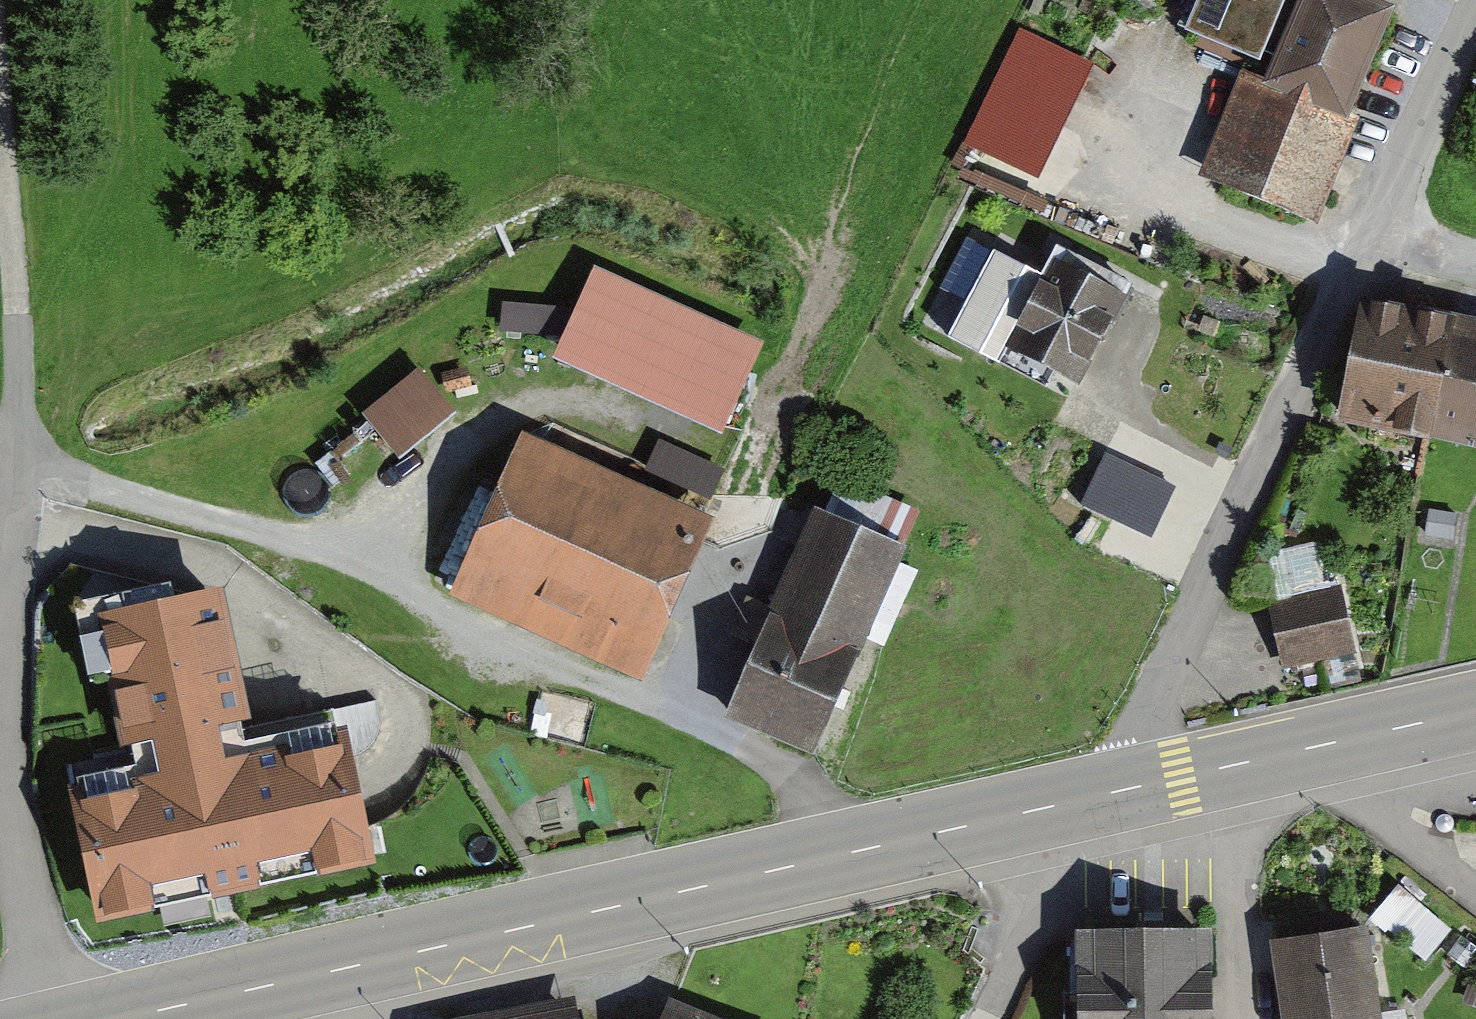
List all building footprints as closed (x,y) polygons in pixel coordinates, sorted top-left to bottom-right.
[(1177,28),(1247,57),(1271,0),(1189,0),(1177,28)] [(1372,10),(1348,0),(1279,0),(1251,71),(1240,67),(1192,185),(1305,230),(1346,128),(1327,121),(1372,10)] [(1097,69),(1020,32),(955,169),(1031,205),(1097,69)] [(554,355),(723,431),(763,342),(594,266),(554,355)] [(1111,298),(1046,267),(1002,357),(1066,388),(1111,298)] [(1361,294),(1336,421),(1430,440),(1456,313),(1361,294)] [(510,304),(507,338),(544,341),(547,307),(510,304)] [(1475,449),(1475,317),(1456,313),(1430,440),(1475,449)] [(366,412),(402,459),(462,413),(426,366),(366,412)] [(521,432),(512,453),(705,536),(714,515),(521,432)] [(653,656),(705,536),(512,453),(460,573),(653,656)] [(1171,485),(1101,456),(1082,502),(1153,531),(1171,485)] [(840,476),(825,511),(905,545),(920,510),(840,476)] [(814,506),(725,717),(817,756),(907,545),(905,545),(825,511),(814,506)] [(643,678),(653,656),(460,573),(450,595),(643,678)] [(132,765),(70,778),(98,915),(369,860),(356,794),(341,723),(255,741),(224,586),(100,611),(132,765)] [(1278,602),(1267,604),(1275,642),(1281,669),(1321,661),(1354,655),(1341,590),(1326,593),(1278,602)] [(1282,1018),(1382,1018),(1381,1012),(1368,925),(1269,940),(1282,1018)] [(1077,1018),(1212,1018),(1211,927),(1076,929),(1077,1018)] [(578,1008),(576,998),(460,1018),(515,1018),(578,1008)] [(691,1018),(720,1018),(670,998),(666,1008),(691,1018)] [(578,1008),(515,1018),(580,1018),(578,1008)] [(661,1018),(691,1018),(666,1008),(661,1018)] [(1381,1012),(1382,1018),(1407,1018),(1406,1009),(1381,1012)]
